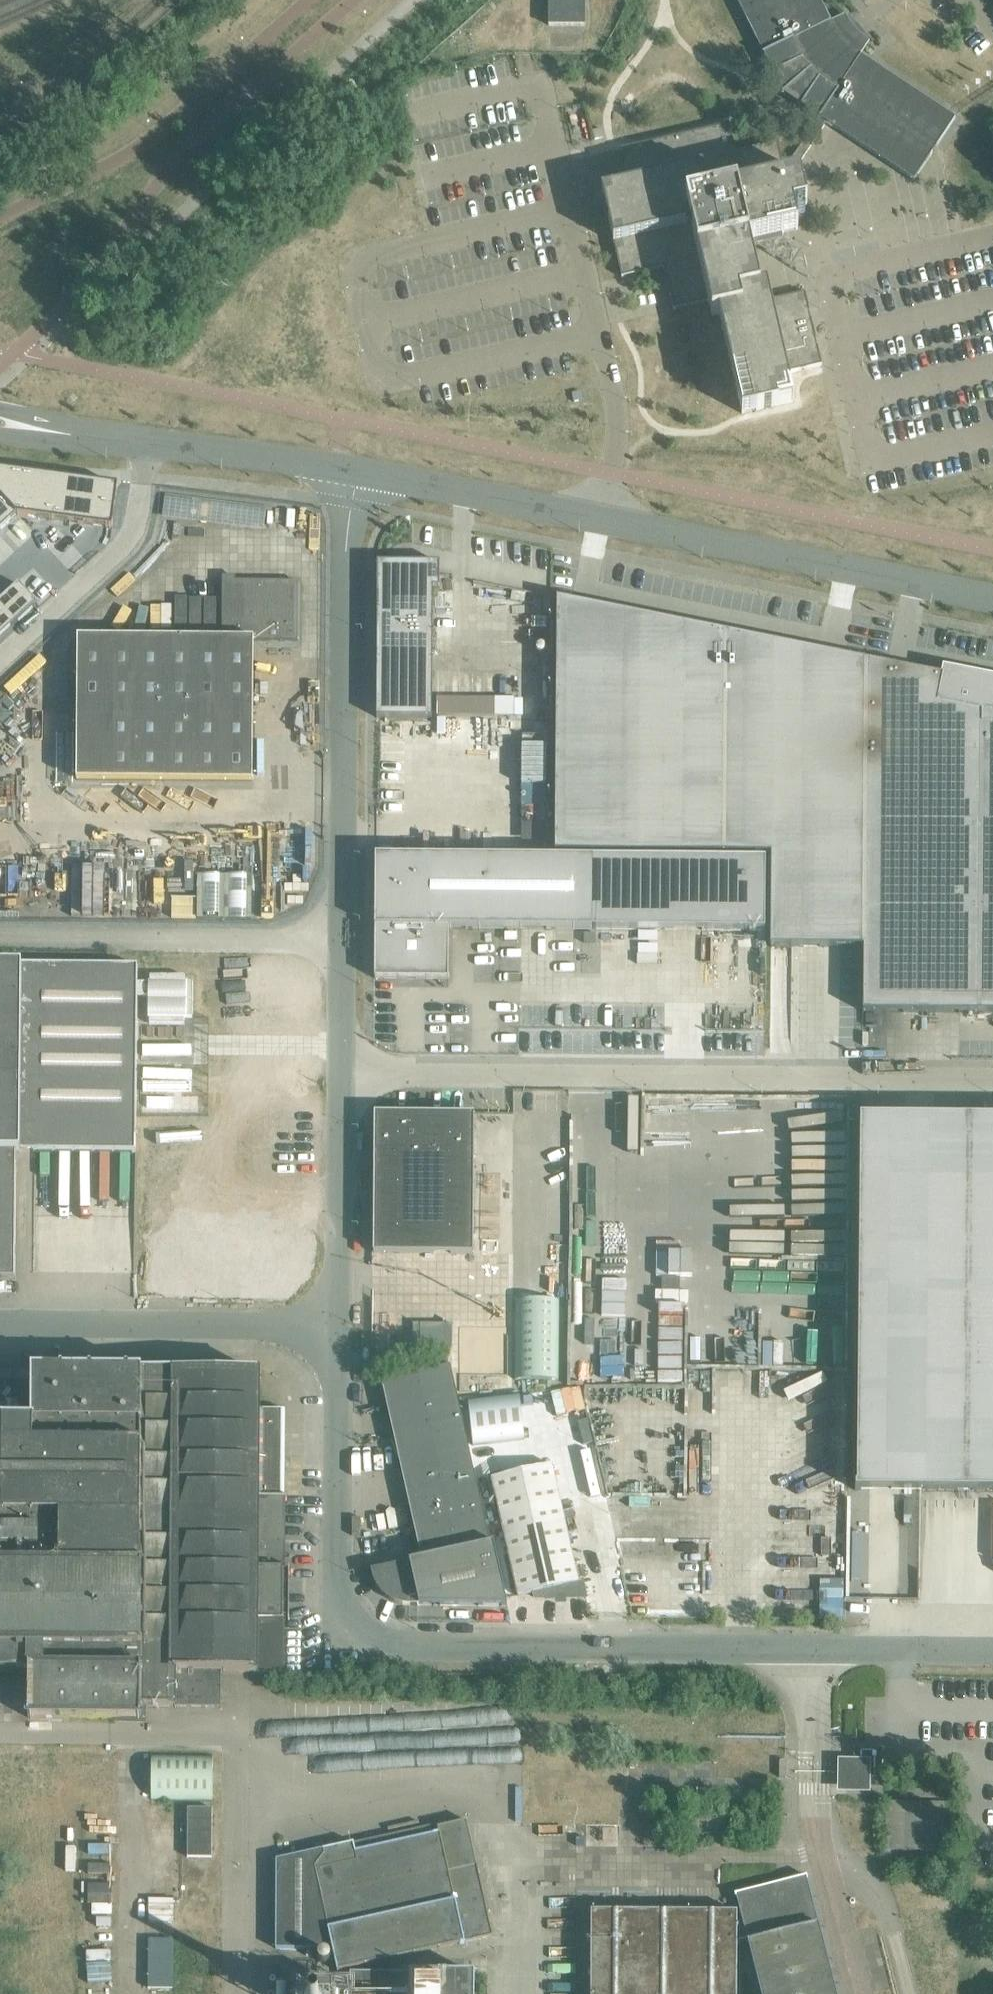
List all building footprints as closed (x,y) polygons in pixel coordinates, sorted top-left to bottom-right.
[(549,26),(584,26),(584,0),(549,0),(549,26)] [(768,64),(772,73),(778,83),(782,93),(792,100),(797,103),(800,105),(810,112),(819,118),(818,119),(814,124),(807,135),(803,141),(787,167),(788,176),(797,174),(795,168),(806,152),(826,122),(878,157),(913,181),(940,140),(955,118),(860,55),(852,50),(849,46),(844,40),(838,34),(835,30),(831,21),(830,21),(820,0),(736,0),(768,64)] [(629,184),(601,190),(601,191),(604,204),(608,221),(621,277),(663,267),(667,284),(673,310),(708,301),(711,315),(718,314),(741,413),(793,401),(787,373),(821,365),(822,365),(805,292),(770,300),(767,288),(766,286),(759,288),(749,242),(748,240),(755,239),(782,233),(798,229),(793,208),(797,207),(800,206),(807,205),(800,174),(797,174),(788,176),(785,177),(777,142),(735,152),(729,124),(621,149),(629,184)] [(601,129),(592,131),(594,140),(603,138),(601,129)] [(580,391),(572,393),(574,402),(582,400),(580,391)] [(17,515),(52,520),(58,477),(0,469),(0,497),(17,515)] [(58,477),(52,520),(112,528),(112,527),(118,485),(58,477)] [(266,523),(267,501),(166,495),(165,517),(266,523)] [(17,515),(0,497),(0,530),(17,515)] [(379,562),(376,562),(376,718),(432,718),(433,588),(439,588),(439,575),(439,562),(384,562),(379,562)] [(78,637),(77,737),(76,780),(252,781),(253,640),(297,641),(298,581),(235,581),(235,576),(223,576),(222,638),(78,637)] [(14,625),(36,604),(18,584),(0,601),(0,610),(14,625)] [(865,660),(557,596),(554,851),(770,853),(770,946),(862,947),(865,660)] [(0,610),(0,637),(14,625),(0,610)] [(865,660),(863,947),(862,1012),(992,1013),(992,678),(942,668),(941,675),(865,660)] [(481,694),(482,687),(438,686),(437,713),(515,715),(516,695),(481,694)] [(432,718),(376,718),(374,855),(550,856),(551,719),(432,718)] [(550,857),(375,856),(374,927),(375,927),(374,978),(448,979),(449,928),(593,929),(764,931),(765,859),(593,858),(550,857)] [(197,875),(196,918),(251,919),(252,876),(197,875)] [(14,1278),(15,1151),(135,1152),(137,1185),(177,1184),(178,1247),(306,1247),(306,967),(137,965),(0,964),(0,1278),(14,1278)] [(800,1028),(801,1053),(835,1053),(835,1028),(800,1028)] [(374,1113),(373,1253),(473,1253),(474,1113),(374,1113)] [(854,1484),(854,1490),(861,1490),(861,1488),(992,1490),(992,1118),(983,1118),(860,1117),(859,1117),(856,1484),(854,1484)] [(449,1365),(384,1380),(423,1555),(488,1540),(458,1402),(449,1365)] [(141,1367),(141,1369),(139,1671),(220,1671),(283,1672),(283,1618),(289,1618),(289,1570),(283,1570),(284,1496),(286,1496),(286,1495),(283,1495),(284,1457),(284,1407),(260,1407),(260,1409),(257,1409),(258,1371),(164,1371),(164,1367),(141,1367)] [(139,1671),(141,1369),(31,1368),(31,1395),(0,1395),(0,1669),(28,1670),(139,1671)] [(587,1425),(565,1430),(572,1462),(581,1459),(595,1456),(587,1425)] [(491,1436),(467,1441),(471,1457),(495,1452),(491,1436)] [(595,1456),(581,1459),(590,1497),(603,1494),(595,1456)] [(491,1477),(500,1517),(560,1503),(551,1463),(491,1477)] [(500,1517),(518,1596),(534,1592),(535,1597),(585,1597),(582,1580),(578,1581),(560,1503),(500,1517)] [(674,1556),(676,1511),(625,1509),(623,1554),(674,1556)] [(507,1606),(493,1542),(371,1569),(372,1576),(375,1584),(380,1591),(386,1597),(394,1601),(402,1604),(409,1605),(507,1606)] [(139,1671),(28,1670),(28,1681),(28,1718),(117,1718),(117,1721),(143,1721),(143,1706),(220,1707),(220,1671),(139,1671)] [(863,1776),(881,1776),(882,1748),(864,1748),(854,1748),(853,1759),(853,1766),(851,1766),(850,1767),(848,1768),(847,1769),(846,1770),(845,1771),(845,1772),(844,1774),(844,1775),(844,1777),(845,1778),(845,1780),(846,1781),(847,1782),(849,1783),(851,1784),(853,1785),(854,1785),(856,1784),(858,1784),(860,1782),(861,1781),(862,1780),(862,1778),(863,1776)] [(151,1755),(150,1800),(212,1800),(212,1785),(213,1769),(213,1756),(151,1755)] [(946,1802),(886,1801),(885,1850),(946,1851),(946,1802)] [(188,1855),(213,1854),(213,1805),(188,1805),(188,1855)] [(276,1949),(332,1949),(337,1971),(493,1936),(467,1820),(437,1827),(438,1832),(433,1833),(431,1825),(275,1860),(276,1949)] [(88,1906),(108,1906),(110,1843),(89,1842),(88,1906)] [(737,1894),(762,1993),(834,1993),(804,1876),(737,1894)] [(590,1910),(589,1993),(736,1993),(737,1911),(590,1910)] [(349,1985),(349,1993),(474,1993),(474,1973),(349,1971),(349,1985)] [(296,1993),(331,1993),(331,1981),(297,1981),(296,1993)]
